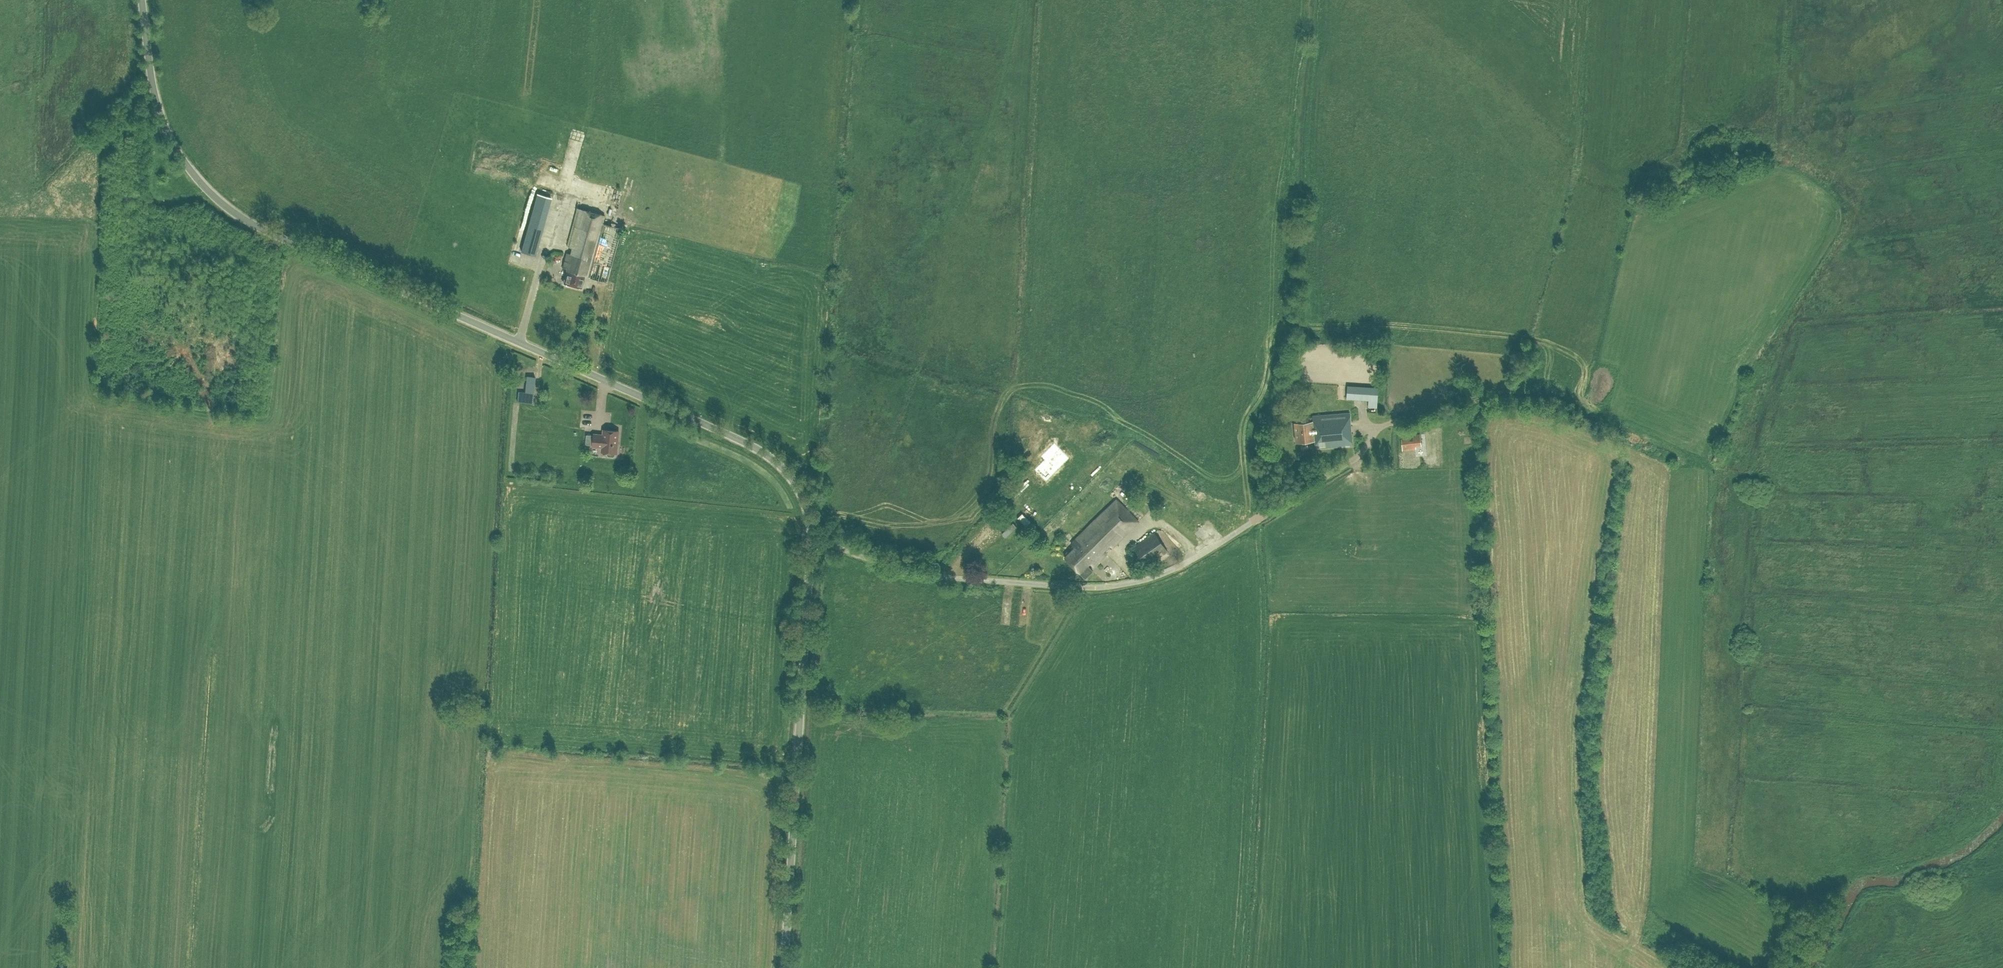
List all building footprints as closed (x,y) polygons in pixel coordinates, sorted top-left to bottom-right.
[(534,255),(550,197),(537,193),(520,251),(534,255)] [(606,282),(621,228),(601,223),(603,215),(576,208),(566,245),(572,246),(570,254),(566,253),(562,267),(566,268),(562,282),(580,287),(583,275),(606,282)] [(532,403),(533,392),(524,391),(518,391),(516,401),(532,403)] [(1279,420),(1291,413),(1287,407),(1275,414),(1279,420)] [(1352,444),(1349,412),(1324,414),(1324,417),(1312,418),(1312,420),(1294,422),(1296,441),(1315,439),(1316,448),(1352,444)] [(1058,421),(1029,448),(1041,461),(1035,467),(1049,482),(1044,483),(1024,501),(1035,513),(1039,512),(1038,505),(1055,489),(1057,500),(1059,501),(1059,506),(1059,507),(1063,530),(1072,528),(1114,489),(1108,483),(1109,483),(1103,477),(1101,466),(1093,468),(1092,462),(1088,458),(1098,449),(1076,425),(1068,432),(1058,421)] [(616,452),(618,430),(603,429),(603,434),(593,434),(592,446),(602,446),(601,451),(607,452),(607,454),(608,456),(612,456),(614,454),(614,452),(616,452)] [(1402,449),(1415,448),(1414,445),(1420,444),(1419,434),(1407,435),(1408,438),(1401,439),(1402,449)] [(1186,476),(1181,488),(1188,492),(1194,479),(1186,476)] [(1111,546),(1137,521),(1116,499),(1071,543),(1074,546),(1064,556),(1084,577),(1092,570),(1086,564),(1089,562),(1092,565),(1105,552),(1103,551),(1110,544),(1111,546)] [(1146,565),(1166,551),(1155,535),(1135,550),(1146,565)]
